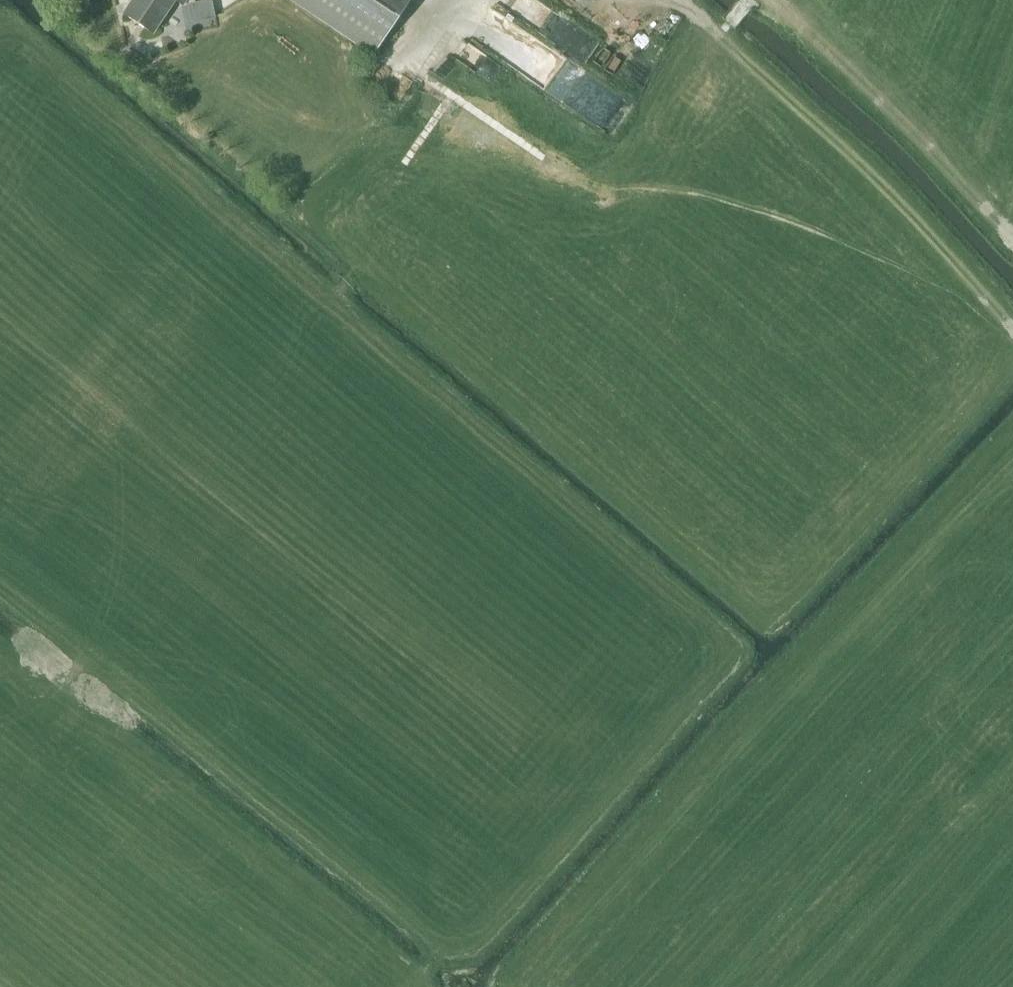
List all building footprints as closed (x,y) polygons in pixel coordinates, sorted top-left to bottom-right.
[(123,15),(151,34),(174,0),(182,5),(185,0),(134,0),(123,15)] [(187,4),(191,23),(215,18),(212,0),(207,0),(187,4)] [(372,56),(410,0),(288,0),(372,56)]
